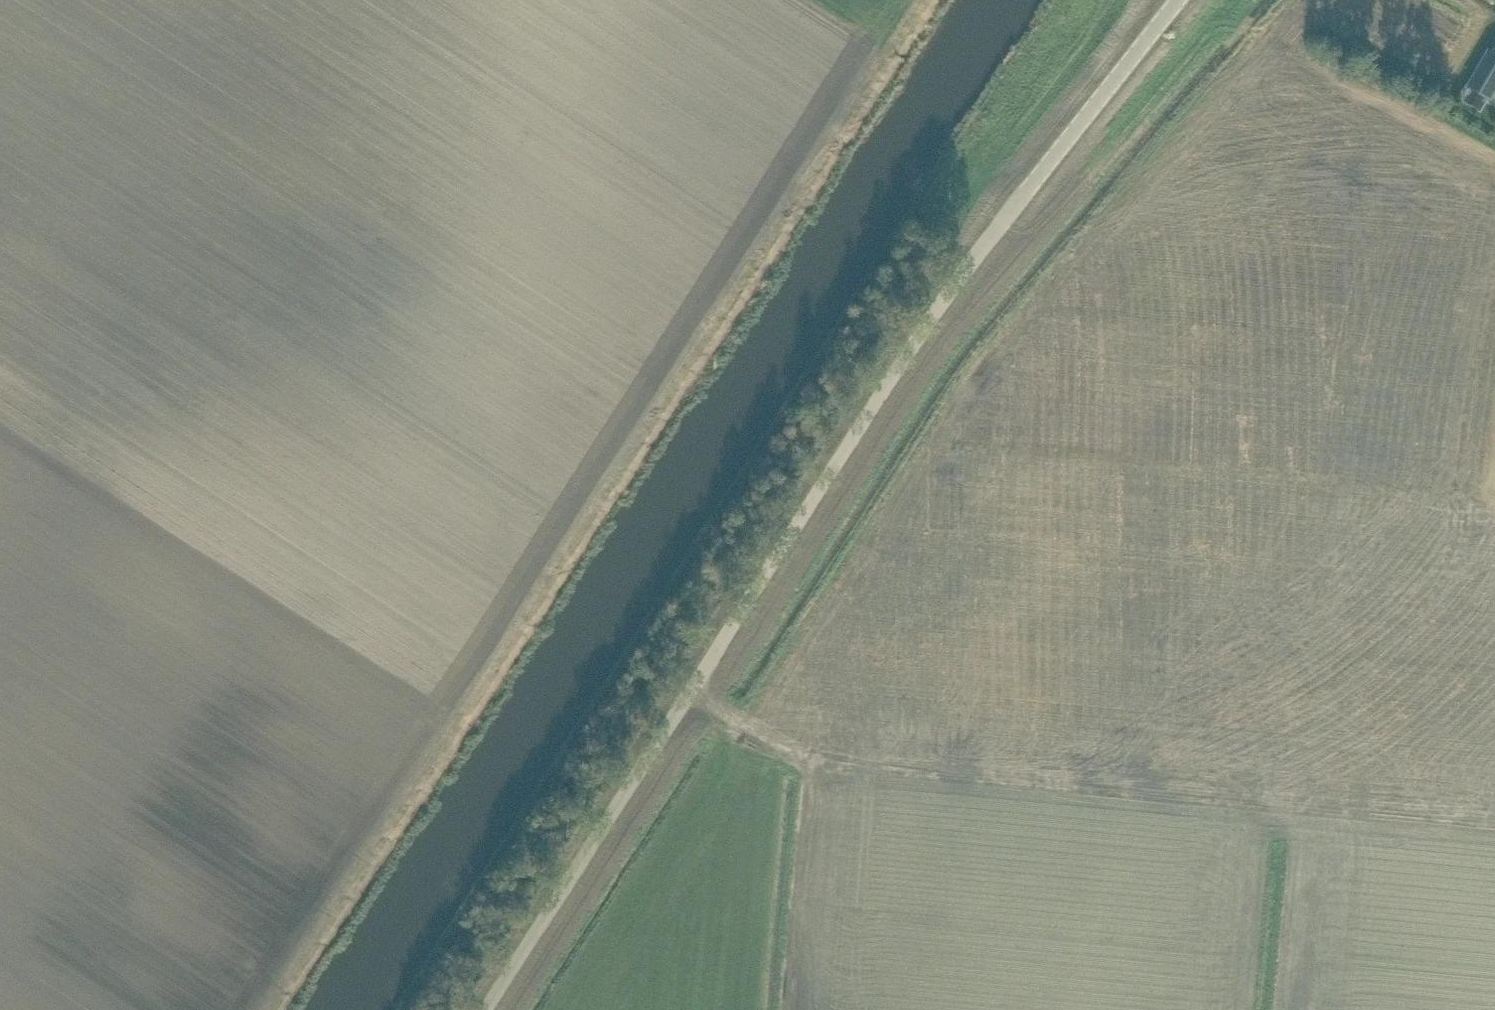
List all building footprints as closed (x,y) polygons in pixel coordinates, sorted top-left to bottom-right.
[(1488,99),(1494,86),(1494,57),(1486,52),(1467,87),(1488,99)]
